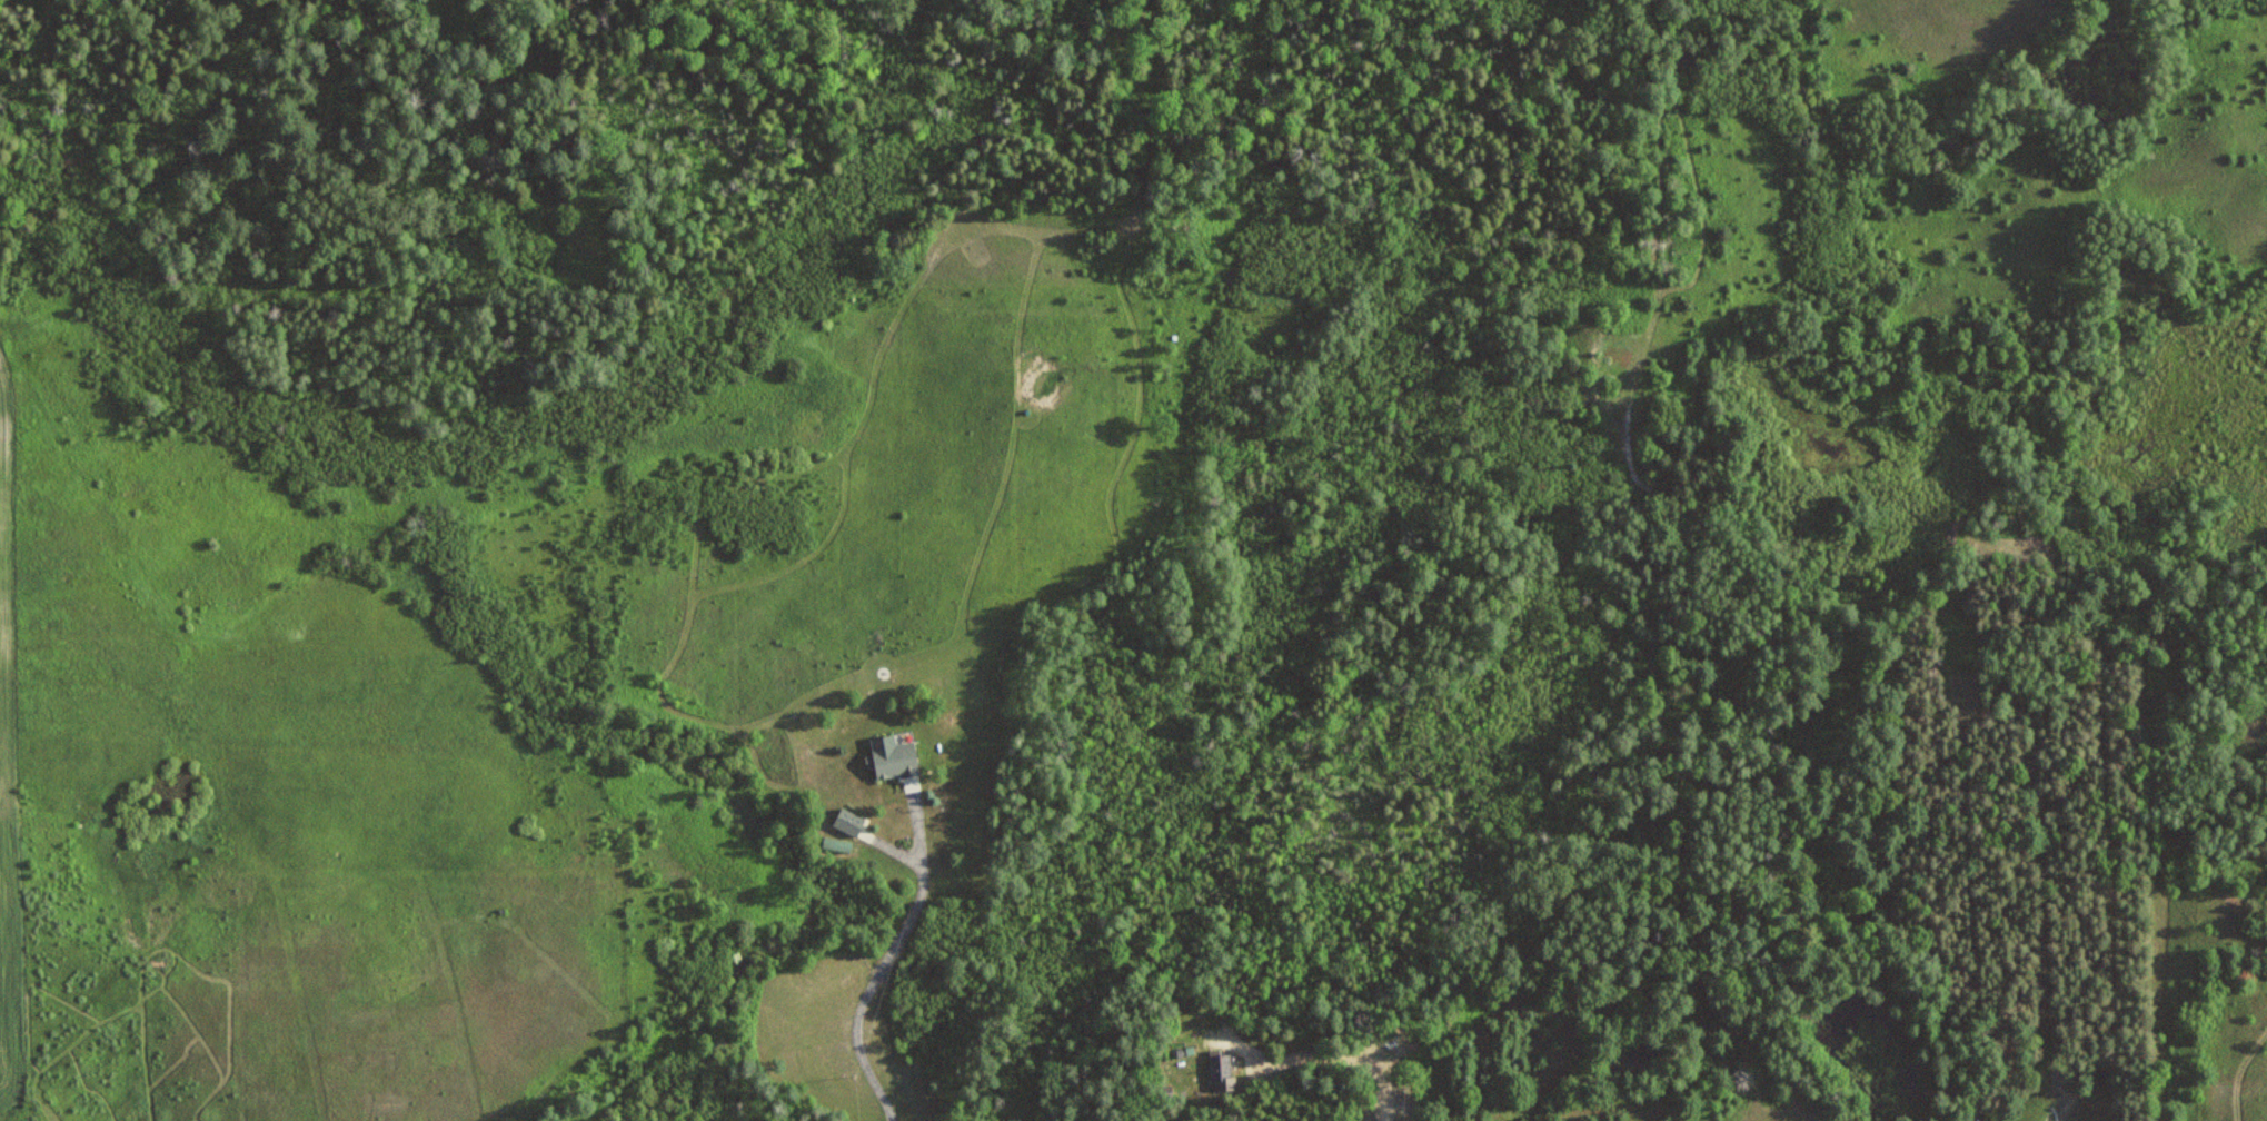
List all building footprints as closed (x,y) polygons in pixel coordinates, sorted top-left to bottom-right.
[(920,775),(915,741),(896,744),(895,735),(883,736),(884,746),(872,748),(877,779),(906,775),(906,777),(920,775)] [(857,835),(864,818),(843,809),(835,826),(857,835)] [(1212,1050),(1212,1093),(1234,1093),(1234,1054),(1222,1054),(1222,1050),(1212,1050)]
